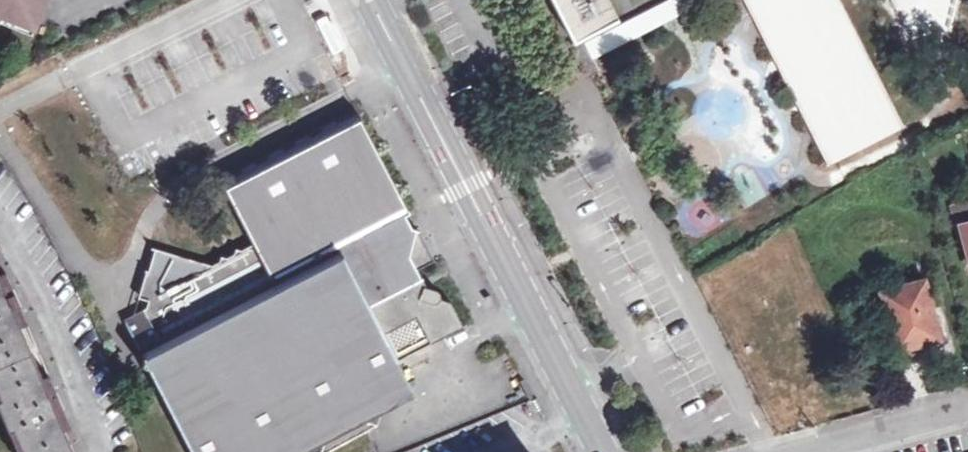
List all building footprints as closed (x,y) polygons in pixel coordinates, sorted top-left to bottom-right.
[(0,10),(21,17),(23,13),(35,17),(41,0),(3,0),(0,10)] [(612,21),(601,0),(548,0),(570,43),(612,21)] [(832,166),(903,131),(837,0),(749,0),(832,166)] [(278,282),(408,215),(414,211),(367,120),(346,130),(342,124),(326,132),(330,139),(319,144),(315,138),(301,145),(304,151),(292,157),(290,151),(275,159),(278,164),(267,170),(264,164),(248,172),(251,179),(232,188),(258,243),(278,282)] [(408,215),(278,282),(258,243),(253,246),(248,248),(241,245),(241,252),(233,255),(225,252),(225,260),(216,265),(195,259),(157,247),(137,311),(127,317),(147,357),(142,365),(152,366),(194,451),(331,451),(378,424),(391,396),(411,385),(399,359),(464,325),(452,300),(446,299),(440,288),(431,288),(426,279),(422,272),(433,265),(418,236),(423,228),(415,228),(411,221),(408,215)] [(78,451),(65,425),(73,422),(52,373),(46,375),(22,323),(29,320),(7,271),(1,275),(0,272),(0,389),(3,396),(0,398),(0,404),(11,428),(15,426),(27,451),(77,451),(78,451)] [(882,293),(898,349),(940,338),(924,281),(882,293)]
